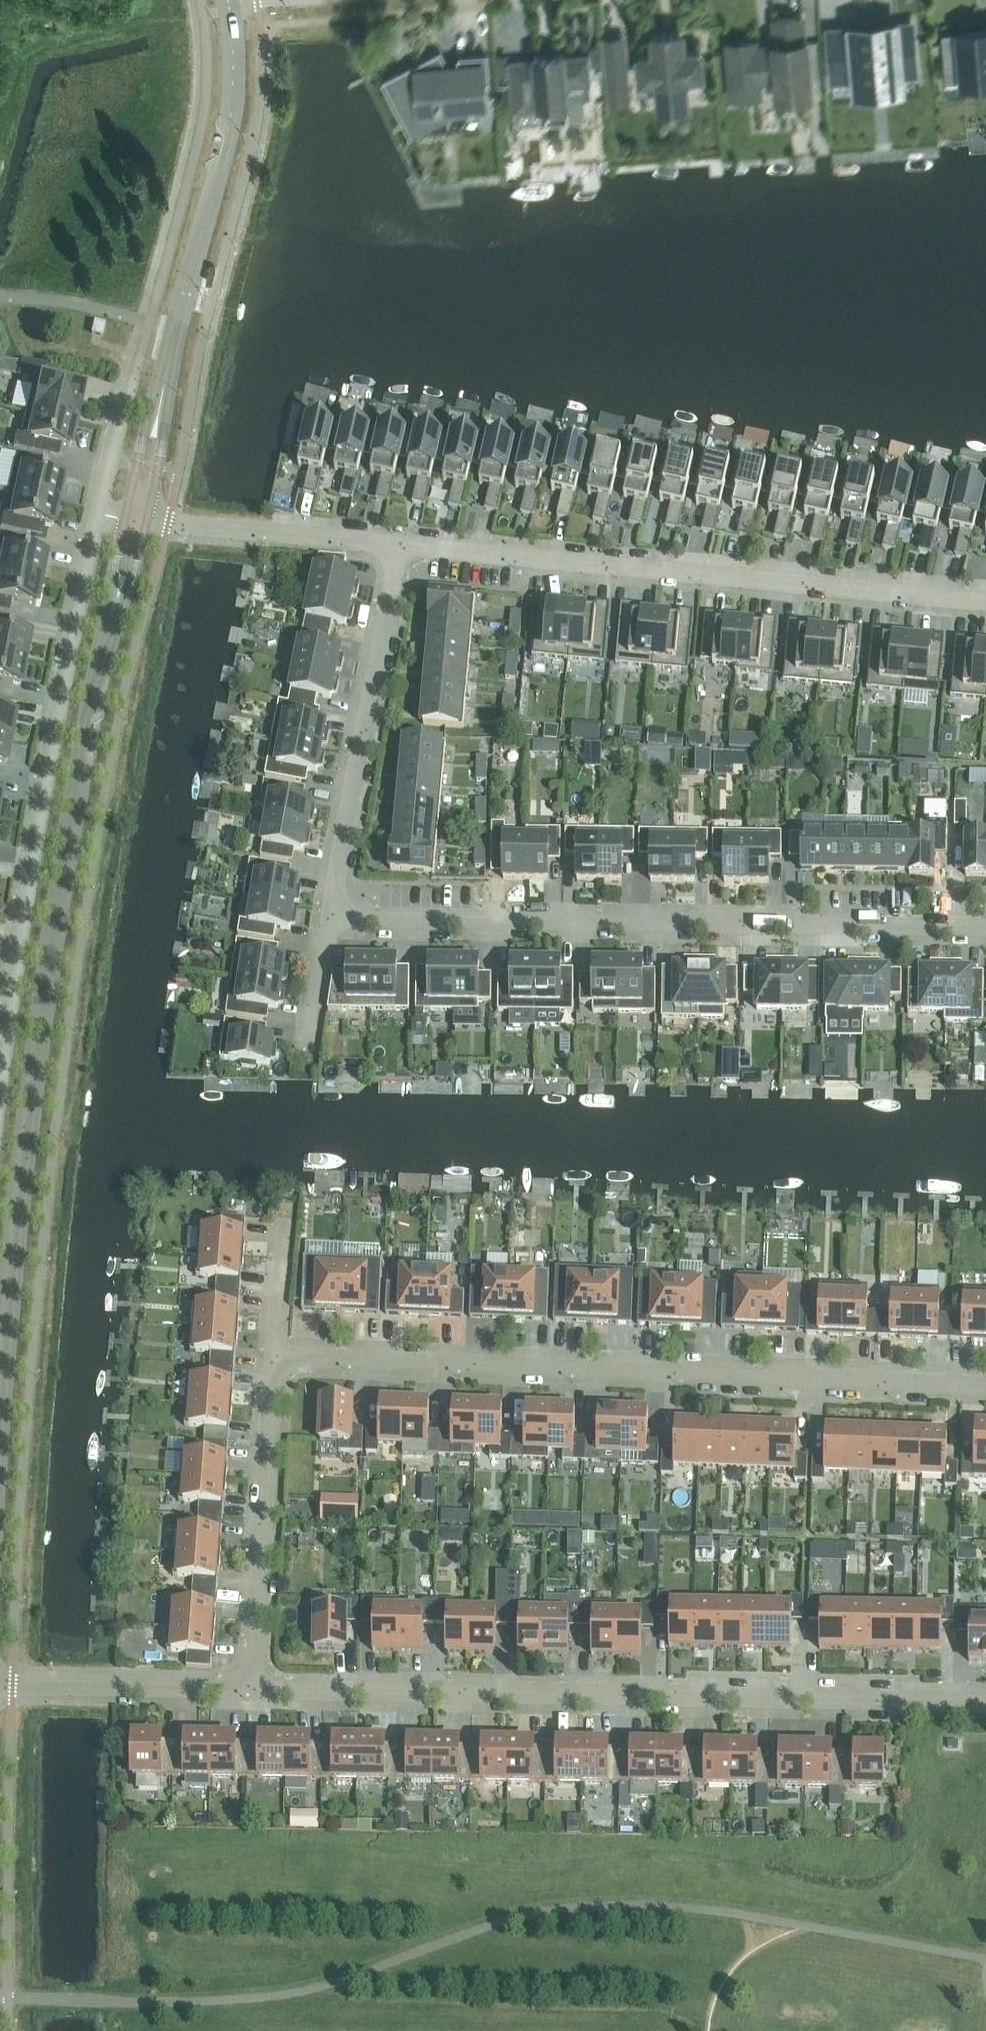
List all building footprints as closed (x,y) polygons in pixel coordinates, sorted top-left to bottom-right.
[(730,90),(759,88),(758,82),(775,80),(776,90),(809,87),(806,41),(803,41),(801,17),(772,20),(774,44),(772,44),(772,46),(756,48),(755,42),(726,44),(730,90)] [(910,25),(828,32),(831,77),(832,77),(855,75),(856,82),(856,83),(856,86),(898,82),(899,82),(899,80),(898,80),(898,78),(898,71),(914,70),(911,25),(910,25)] [(958,32),(958,33),(941,34),(944,73),(961,72),(962,83),(962,84),(985,82),(985,29),(958,32)] [(682,40),(653,42),(654,57),(637,58),(639,82),(656,81),(657,98),(687,95),(685,78),(702,77),(700,53),(683,54),(682,40)] [(601,46),(590,47),(591,67),(602,66),(601,46)] [(469,108),(485,106),(483,83),(489,83),(487,54),(457,56),(458,66),(449,67),(441,51),(382,81),(407,130),(408,130),(421,123),(423,127),(443,117),(442,111),(453,110),(453,112),(459,109),(469,108)] [(506,54),(495,55),(496,77),(508,76),(506,54)] [(534,62),(510,64),(514,110),(531,108),(530,106),(545,105),(546,121),(585,118),(583,96),(590,96),(587,57),(563,59),(562,55),(533,57),(534,62)] [(604,69),(607,104),(631,102),(628,67),(604,69)] [(102,336),(104,325),(94,322),(91,333),(102,336)] [(21,362),(17,377),(42,382),(47,365),(21,362)] [(32,385),(26,412),(75,423),(81,396),(62,392),(63,389),(50,386),(49,389),(32,385)] [(75,423),(26,412),(21,434),(16,433),(13,447),(42,454),(45,441),(69,447),(75,423)] [(295,446),(303,448),(298,467),(309,469),(303,492),(316,495),(332,428),(321,426),(322,422),(302,417),(295,446)] [(331,450),(339,452),(334,470),(345,473),(340,496),(352,499),(368,432),(358,429),(359,426),(338,421),(331,450)] [(367,453),(375,455),(371,474),(381,476),(376,499),(389,502),(404,435),(394,433),(395,429),(374,424),(367,453)] [(403,457),(411,459),(407,477),(417,480),(412,503),(425,506),(441,439),(430,436),(431,433),(410,428),(403,457)] [(447,462),(443,480),(454,483),(448,506),(461,509),(477,442),(466,439),(467,436),(446,431),(440,460),(447,462)] [(497,513),(513,445),(502,443),(503,439),(483,435),(476,464),(484,466),(479,484),(490,486),(484,510),(497,513)] [(520,513),(533,516),(549,449),(539,446),(539,443),(519,438),(512,467),(520,469),(515,487),(526,490),(520,513)] [(557,517),(569,520),(585,452),(575,450),(575,446),(555,442),(548,471),(556,473),(552,491),(562,493),(557,517)] [(593,520),(606,523),(621,456),(611,453),(612,450),(591,445),(584,474),(592,476),(588,494),(598,497),(593,520)] [(629,524),(642,527),(658,459),(647,457),(648,454),(627,449),(620,478),(628,480),(624,498),(634,500),(629,524)] [(665,527),(678,530),(694,463),(683,460),(684,457),(663,452),(657,481),(664,483),(660,501),(671,504),(665,527)] [(16,454),(8,491),(57,502),(62,477),(38,472),(41,459),(16,454)] [(730,466),(719,464),(720,460),(700,456),(693,485),(700,487),(696,505),(707,507),(701,531),(714,534),(730,466)] [(737,534),(750,537),(766,470),(756,467),(756,464),(736,459),(729,488),(737,490),(732,508),(743,511),(737,534)] [(773,538),(786,541),(802,474),(792,471),(792,468),(772,463),(765,492),(773,494),(768,512),(779,515),(773,538)] [(810,541),(822,544),(838,477),(828,474),(829,471),(808,466),(801,495),(809,497),(805,515),(815,518),(810,541)] [(846,545),(859,548),(875,480),(864,478),(865,474),(844,470),(837,499),(845,501),(841,519),(851,521),(846,545)] [(874,502),(881,504),(877,522),(888,525),(882,548),(895,551),(911,484),(900,481),(901,478),(880,473),(874,502)] [(910,506),(917,507),(913,526),(924,528),(918,552),(931,555),(947,487),(936,485),(937,481),(917,476),(910,506)] [(949,529),(960,532),(954,555),(967,558),(983,491),(972,488),(973,485),(953,480),(946,509),(954,511),(949,529)] [(8,491),(0,527),(0,528),(25,534),(28,521),(52,526),(57,502),(8,491)] [(0,573),(40,581),(45,556),(21,551),(24,539),(0,534),(0,559),(3,559),(0,573)] [(319,556),(311,593),(350,601),(351,597),(356,598),(359,584),(354,583),(356,577),(343,574),(346,559),(319,556)] [(40,581),(0,573),(0,574),(0,611),(9,613),(11,600),(35,605),(40,581)] [(311,593),(303,630),(330,635),(332,623),(345,625),(346,620),(351,621),(354,607),(349,606),(350,601),(311,593)] [(475,597),(431,593),(429,616),(433,617),(433,616),(473,619),(475,597)] [(532,656),(568,660),(573,610),(550,608),(551,598),(538,597),(532,656)] [(595,612),(573,610),(568,660),(604,663),(609,604),(596,603),(595,612)] [(615,664),(651,668),(656,618),(634,616),(635,606),(621,605),(615,664)] [(521,612),(511,611),(510,623),(520,624),(521,612)] [(678,620),(656,618),(651,668),(687,671),(693,612),(679,611),(678,620)] [(712,664),(735,666),(736,666),(740,626),(718,624),(719,614),(705,613),(700,660),(713,662),(712,664)] [(24,660),(29,636),(5,631),(8,618),(0,616),(0,655),(24,660)] [(471,641),(473,619),(433,616),(433,617),(431,637),(427,636),(427,637),(471,641)] [(777,620),(763,619),(762,628),(740,626),(736,666),(735,666),(735,671),(771,675),(777,620)] [(783,681),(818,684),(823,634),(801,632),(802,622),(788,621),(783,681)] [(509,635),(519,636),(520,624),(510,623),(509,635)] [(845,636),(823,634),(818,684),(854,687),(860,628),(846,627),(845,636)] [(903,692),(904,683),(903,683),(907,642),(885,640),(886,631),(872,629),(866,688),(903,692)] [(303,630),(296,666),(335,675),(336,670),(341,671),(344,657),(339,656),(340,650),(327,648),(330,635),(303,630)] [(944,636),(930,635),(929,644),(907,642),(903,683),(904,683),(903,692),(938,696),(944,636)] [(431,638),(429,659),(469,662),(471,641),(427,637),(427,638),(431,638)] [(950,697),(985,700),(985,698),(985,650),(968,648),(969,639),(956,637),(950,697)] [(517,655),(507,654),(506,666),(516,667),(517,655)] [(24,660),(0,655),(0,681),(19,684),(24,660)] [(424,679),(423,680),(467,684),(469,662),(429,659),(427,680),(424,679)] [(279,701),(279,702),(315,709),(317,697),(330,699),(331,693),(336,694),(339,680),(334,679),(335,675),(296,666),(288,703),(279,701)] [(515,679),(516,667),(506,666),(505,678),(515,679)] [(465,705),(467,684),(423,680),(423,681),(427,681),(425,702),(465,705)] [(513,698),(503,697),(502,709),(512,710),(513,698)] [(279,702),(272,739),(321,748),(322,744),(326,745),(329,731),(324,730),(325,724),(313,721),(315,709),(279,702)] [(425,702),(423,724),(463,728),(465,705),(425,702)] [(512,710),(502,709),(501,721),(511,722),(512,710)] [(9,739),(14,715),(0,712),(0,738),(9,739)] [(520,724),(519,736),(531,737),(532,725),(520,724)] [(546,726),(544,739),(557,740),(558,728),(546,726)] [(590,727),(589,740),(599,741),(601,728),(590,727)] [(641,731),(620,729),(619,742),(640,744),(641,731)] [(690,733),(689,746),(700,747),(701,734),(690,733)] [(667,734),(666,746),(683,748),(684,736),(667,734)] [(730,736),(729,749),(745,750),(746,737),(730,736)] [(9,739),(0,738),(0,763),(5,764),(9,739)] [(320,753),(321,748),(272,739),(265,776),(301,783),(303,770),(316,773),(317,767),(322,768),(325,754),(320,753)] [(405,739),(403,762),(443,765),(445,743),(405,739)] [(817,739),(816,751),(828,752),(829,740),(817,739)] [(550,743),(550,754),(558,754),(558,743),(550,743)] [(899,744),(898,757),(910,758),(911,745),(899,744)] [(858,747),(857,756),(870,757),(871,748),(858,747)] [(941,750),(940,760),(955,761),(956,751),(941,750)] [(714,775),(733,776),(733,754),(714,754),(714,775)] [(487,757),(477,757),(477,769),(487,769),(487,757)] [(770,758),(770,769),(785,769),(785,758),(770,758)] [(791,759),(791,771),(798,771),(803,766),(804,759),(791,759)] [(828,761),(827,773),(842,773),(842,761),(828,761)] [(398,782),(398,783),(441,787),(443,765),(403,762),(402,783),(398,782)] [(856,764),(856,773),(868,773),(868,765),(856,764)] [(878,766),(877,778),(890,778),(890,766),(878,766)] [(911,781),(911,767),(899,766),(899,780),(911,781)] [(913,768),(912,786),(922,786),(922,783),(927,783),(927,768),(913,768)] [(487,781),(487,769),(477,769),(477,781),(487,781)] [(271,797),(267,820),(307,827),(307,823),(312,823),(314,809),(310,808),(311,803),(298,800),(300,788),(264,781),(261,795),(271,797)] [(399,805),(439,808),(441,787),(398,783),(401,784),(399,805)] [(486,800),(476,800),(476,812),(486,812),(486,800)] [(966,804),(954,803),(954,827),(966,828),(966,804)] [(394,826),(437,830),(439,808),(399,805),(398,825),(394,825),(394,826)] [(486,812),(476,812),(476,824),(486,824),(486,812)] [(307,827),(267,820),(260,857),(287,862),(289,849),(302,851),(303,846),(308,846),(310,832),(306,831),(307,827)] [(503,879),(525,880),(526,839),(515,839),(515,829),(505,829),(505,824),(492,824),(491,855),(503,855),(503,879)] [(397,827),(396,847),(396,848),(435,851),(437,830),(394,826),(397,827)] [(888,871),(889,837),(889,826),(888,826),(888,831),(867,831),(867,871),(888,871)] [(889,826),(889,837),(888,871),(888,875),(889,875),(889,871),(909,871),(910,827),(889,826)] [(910,827),(909,871),(909,875),(932,875),(933,827),(910,827)] [(526,839),(525,880),(548,880),(548,855),(560,856),(560,830),(527,829),(527,839),(526,839)] [(577,880),(599,881),(600,840),(589,840),(589,830),(565,830),(565,856),(577,856),(577,880)] [(801,870),(824,870),(824,830),(802,830),(802,835),(790,835),(789,859),(801,859),(801,870)] [(844,874),(845,874),(846,831),(824,830),(824,870),(845,870),(844,874)] [(600,840),(599,881),(621,881),(622,856),(634,857),(634,831),(621,831),(621,840),(600,840)] [(650,881),(673,881),(673,832),(639,831),(639,857),(651,857),(650,881)] [(846,831),(845,874),(846,874),(846,871),(867,871),(867,831),(846,831)] [(708,832),(673,832),(673,881),(695,882),(695,857),(707,858),(708,832)] [(724,882),(746,882),(747,833),(713,832),(712,858),(724,858),(724,882)] [(965,876),(985,876),(985,833),(966,832),(965,876)] [(781,833),(747,833),(746,882),(769,883),(769,858),(781,859),(781,833)] [(475,855),(485,855),(485,843),(475,843),(475,855)] [(390,870),(433,874),(435,851),(396,848),(396,847),(392,847),(390,870)] [(485,867),(485,855),(475,855),(475,867),(485,867)] [(250,861),(244,898),(293,906),(294,902),(299,902),(301,888),(296,887),(297,881),(284,879),(286,867),(250,861)] [(293,906),(244,898),(238,935),(274,941),(276,928),(289,930),(290,924),(295,925),(297,911),(292,910),(293,906)] [(237,940),(231,977),(281,985),(281,980),(286,981),(288,967),(284,966),(284,960),(271,958),(273,946),(237,940)] [(328,1009),(371,1010),(372,960),(367,960),(367,955),(353,955),(353,960),(347,960),(347,973),(333,973),(328,1009)] [(372,960),(371,1010),(409,1010),(409,973),(396,973),(397,960),(391,960),(391,955),(376,955),(376,960),(372,960)] [(416,1010),(453,1011),(454,961),(449,961),(449,956),(435,956),(435,961),(429,961),(429,974),(416,974),(416,1010)] [(458,961),(454,961),(453,1011),(478,1011),(478,1001),(491,1002),(491,974),(478,974),(478,961),(472,961),(473,956),(458,956),(458,961)] [(498,1011),(535,1012),(536,962),(531,962),(531,957),(517,957),(517,962),(511,962),(511,975),(498,974),(498,1011)] [(540,962),(536,962),(535,1012),(573,1012),(573,975),(560,975),(560,962),(554,962),(555,957),(540,957),(540,962)] [(592,1012),(617,1013),(618,963),(613,963),(613,958),(599,958),(599,962),(593,962),(593,976),(580,975),(580,1003),(593,1003),(592,1012)] [(618,963),(617,1013),(655,1013),(655,976),(642,976),(642,963),(636,963),(637,958),(622,958),(622,963),(618,963)] [(662,1018),(699,1018),(700,959),(684,959),(684,968),(662,968),(662,1018)] [(716,959),(700,959),(699,1018),(724,1019),(724,1004),(737,1004),(737,969),(715,969),(716,959)] [(756,1010),(781,1010),(782,960),(766,960),(766,970),(744,969),(744,994),(757,995),(756,1010)] [(782,960),(781,1010),(806,1011),(806,1005),(819,1005),(819,970),(797,970),(798,960),(782,960)] [(863,1021),(864,961),(848,961),(848,971),(826,970),(825,1020),(863,1021)] [(864,961),(863,1021),(864,1021),(864,1011),(888,1012),(888,997),(901,997),(901,972),(879,971),(880,962),(864,961)] [(944,1022),(945,1022),(946,963),(930,962),(930,972),(908,972),(907,1012),(944,1012),(944,1022)] [(946,963),(945,1022),(983,1023),(983,973),(961,972),(961,963),(946,963)] [(281,985),(231,977),(226,1015),(262,1020),(264,1007),(277,1009),(278,1003),(283,1004),(285,990),(280,989),(281,985)] [(220,1058),(242,1062),(241,1066),(256,1068),(256,1064),(269,1066),(270,1060),(275,1060),(277,1046),(272,1046),(273,1040),(260,1038),(262,1025),(225,1020),(220,1058)] [(905,1023),(905,1032),(913,1032),(914,1023),(905,1023)] [(560,1035),(560,1052),(570,1052),(570,1036),(560,1035)] [(412,1038),(412,1048),(422,1048),(422,1038),(412,1038)] [(984,1066),(985,1049),(985,1043),(977,1043),(977,1049),(975,1049),(974,1066),(984,1066)] [(821,1080),(821,1049),(809,1049),(809,1080),(821,1080)] [(724,1051),(724,1066),(726,1066),(725,1080),(727,1080),(739,1081),(740,1051),(724,1051)] [(741,1052),(740,1071),(751,1071),(751,1059),(745,1052),(741,1052)] [(825,1067),(825,1080),(840,1080),(840,1067),(825,1067)] [(472,1204),(472,1210),(479,1211),(483,1206),(483,1205),(484,1200),(473,1199),(472,1204)] [(200,1229),(198,1253),(244,1257),(245,1242),(244,1242),(245,1219),(221,1217),(220,1231),(200,1229)] [(459,1252),(459,1265),(467,1265),(468,1253),(459,1252)] [(638,1252),(637,1265),(645,1266),(646,1252),(638,1252)] [(709,1252),(709,1268),(719,1268),(719,1252),(709,1252)] [(216,1278),(215,1292),(240,1294),(241,1271),(242,1271),(244,1257),(198,1253),(196,1276),(216,1278)] [(430,1266),(455,1266),(455,1255),(430,1256),(430,1266)] [(302,1311),(340,1312),(342,1259),(304,1257),(302,1311)] [(342,1259),(340,1312),(379,1314),(381,1260),(342,1259)] [(386,1314),(424,1316),(426,1267),(402,1266),(401,1285),(395,1285),(387,1284),(386,1314)] [(426,1267),(424,1316),(463,1317),(464,1292),(450,1292),(451,1268),(426,1267)] [(553,1321),(592,1323),(594,1269),(556,1268),(553,1321)] [(469,1318),(508,1319),(510,1271),(471,1269),(469,1318)] [(594,1269),(592,1323),(631,1324),(633,1271),(594,1269)] [(510,1271),(508,1319),(547,1321),(549,1272),(510,1271)] [(922,1284),(942,1283),(941,1271),(922,1272),(922,1284)] [(721,1328),(760,1330),(762,1276),(737,1275),(736,1299),(722,1298),(721,1328)] [(388,1276),(387,1284),(395,1285),(396,1277),(388,1276)] [(637,1325),(676,1326),(678,1278),(653,1276),(653,1281),(639,1281),(637,1325)] [(762,1276),(760,1330),(799,1331),(801,1287),(763,1286),(763,1276),(762,1276)] [(678,1278),(676,1326),(715,1328),(717,1284),(703,1283),(703,1279),(678,1278)] [(827,1336),(842,1336),(844,1286),(820,1285),(819,1310),(807,1310),(806,1334),(827,1335),(827,1336)] [(866,1312),(868,1287),(844,1286),(842,1336),(856,1337),(856,1336),(865,1336),(878,1337),(879,1313),(866,1312)] [(892,1288),(891,1313),(879,1313),(878,1337),(899,1338),(899,1339),(914,1339),(916,1289),(892,1288)] [(939,1290),(916,1289),(914,1339),(928,1340),(928,1339),(950,1340),(951,1315),(938,1315),(939,1290)] [(951,1315),(950,1340),(971,1341),(971,1342),(985,1342),(985,1335),(985,1291),(964,1291),(963,1316),(951,1315)] [(194,1304),(192,1328),(238,1331),(239,1317),(238,1316),(240,1294),(215,1292),(214,1306),(194,1304)] [(211,1353),(210,1367),(234,1369),(236,1345),(237,1346),(238,1331),(192,1328),(190,1351),(211,1353)] [(188,1379),(186,1403),(232,1406),(233,1391),(232,1391),(234,1369),(210,1367),(209,1381),(188,1379)] [(322,1398),(320,1441),(340,1442),(339,1451),(362,1452),(363,1428),(351,1428),(352,1400),(322,1398)] [(378,1443),(403,1444),(405,1402),(380,1401),(379,1429),(367,1428),(366,1452),(378,1453),(378,1443)] [(429,1403),(405,1402),(403,1444),(427,1445),(427,1455),(439,1456),(440,1431),(428,1431),(429,1403)] [(232,1406),(186,1403),(184,1426),(205,1428),(204,1442),(228,1443),(230,1420),(231,1420),(232,1406)] [(452,1432),(440,1431),(439,1456),(451,1456),(451,1446),(476,1447),(477,1405),(453,1404),(452,1432)] [(502,1406),(477,1405),(476,1447),(490,1448),(489,1458),(512,1459),(513,1434),(501,1434),(502,1406)] [(526,1407),(524,1435),(513,1434),(512,1459),(524,1459),(524,1450),(548,1450),(550,1408),(526,1407)] [(563,1461),(584,1462),(585,1437),(574,1437),(575,1409),(550,1408),(548,1450),(563,1451),(563,1461)] [(621,1463),(623,1411),(598,1410),(597,1438),(585,1437),(584,1462),(621,1463)] [(648,1412),(623,1411),(621,1463),(657,1465),(658,1440),(646,1440),(648,1412)] [(674,1466),(698,1467),(700,1424),(675,1423),(674,1451),(662,1451),(661,1474),(673,1475),(674,1466)] [(700,1424),(698,1467),(722,1468),(724,1425),(700,1424)] [(724,1425),(722,1468),(746,1469),(748,1426),(724,1425)] [(962,1452),(961,1476),(985,1478),(985,1425),(975,1425),(974,1453),(962,1452)] [(748,1426),(746,1469),(770,1470),(772,1427),(748,1426)] [(772,1427),(770,1470),(794,1471),(794,1480),(806,1481),(807,1456),(795,1456),(796,1428),(772,1427)] [(848,1473),(850,1430),(826,1429),(824,1457),(812,1457),(811,1481),(824,1481),(824,1472),(848,1473)] [(850,1430),(848,1473),(872,1474),(874,1431),(850,1430)] [(874,1431),(872,1474),(896,1475),(898,1432),(874,1431)] [(898,1432),(896,1475),(920,1476),(922,1433),(898,1432)] [(922,1433),(920,1476),(945,1477),(944,1486),(957,1487),(958,1463),(946,1462),(947,1434),(922,1433)] [(182,1454),(180,1477),(226,1481),(227,1466),(226,1466),(228,1443),(204,1442),(203,1456),(182,1454)] [(199,1503),(198,1516),(222,1518),(224,1495),(225,1495),(226,1481),(180,1477),(179,1501),(199,1503)] [(321,1498),(320,1524),(358,1525),(359,1500),(321,1498)] [(383,1498),(383,1524),(396,1525),(396,1499),(383,1498)] [(441,1512),(441,1525),(458,1525),(458,1513),(441,1512)] [(513,1514),(512,1528),(523,1528),(524,1514),(513,1514)] [(546,1515),(545,1529),(556,1529),(557,1515),(546,1515)] [(176,1529),(175,1552),(220,1556),(221,1541),(220,1541),(222,1518),(198,1516),(197,1531),(176,1529)] [(601,1520),(601,1534),(617,1535),(617,1521),(601,1520)] [(721,1521),(713,1521),(712,1533),(720,1533),(721,1521)] [(721,1521),(720,1533),(729,1534),(729,1521),(721,1521)] [(768,1535),(769,1523),(761,1522),(760,1535),(768,1535)] [(856,1525),(847,1525),(848,1537),(856,1537),(856,1525)] [(647,1526),(646,1534),(658,1534),(659,1526),(647,1526)] [(887,1526),(887,1538),(895,1539),(895,1526),(887,1526)] [(903,1527),(895,1526),(895,1539),(903,1539),(903,1527)] [(961,1530),(960,1540),(972,1541),(972,1530),(961,1530)] [(439,1531),(438,1543),(446,1543),(447,1532),(439,1531)] [(582,1534),(582,1546),(594,1546),(594,1534),(582,1534)] [(567,1541),(567,1559),(580,1559),(580,1541),(580,1535),(567,1535),(567,1541)] [(644,1537),(644,1549),(658,1549),(658,1537),(644,1537)] [(697,1540),(697,1549),(713,1549),(713,1539),(697,1540)] [(728,1539),(720,1539),(720,1551),(728,1551),(728,1539)] [(759,1552),(768,1553),(768,1541),(760,1540),(759,1552)] [(855,1543),(847,1543),(846,1555),(855,1555),(855,1543)] [(887,1544),(886,1556),(894,1557),(895,1544),(887,1544)] [(894,1557),(902,1557),(903,1545),(895,1544),(894,1557)] [(193,1578),(192,1591),(216,1593),(218,1570),(219,1570),(220,1556),(175,1552),(173,1576),(193,1578)] [(895,1558),(894,1569),(905,1569),(905,1558),(895,1558)] [(417,1600),(423,1600),(434,1600),(434,1587),(417,1587),(417,1600)] [(170,1604),(169,1627),(215,1631),(216,1616),(214,1616),(216,1593),(192,1591),(191,1606),(170,1604)] [(496,1592),(495,1601),(508,1601),(508,1592),(496,1592)] [(508,1592),(508,1601),(520,1602),(520,1592),(508,1592)] [(544,1597),(544,1612),(543,1654),(568,1655),(568,1627),(580,1627),(580,1603),(581,1594),(568,1594),(568,1597),(544,1597)] [(669,1647),(694,1647),(694,1604),(670,1604),(670,1594),(658,1594),(657,1618),(669,1619),(669,1647)] [(791,1606),(766,1606),(765,1648),(790,1649),(791,1621),(803,1621),(803,1597),(791,1597),(791,1606)] [(819,1649),(844,1650),(845,1607),(821,1607),(821,1597),(808,1597),(808,1621),(820,1621),(819,1649)] [(308,1608),(307,1624),(309,1624),(309,1623),(315,1624),(315,1650),(345,1651),(345,1623),(357,1623),(358,1599),(335,1598),(335,1608),(316,1608),(316,1609),(309,1609),(309,1608),(308,1608)] [(373,1651),(397,1652),(398,1609),(374,1609),(374,1599),(362,1599),(361,1623),(373,1623),(373,1651)] [(941,1609),(917,1608),(916,1651),(941,1652),(941,1623),(953,1624),(954,1600),(941,1599),(941,1609)] [(422,1652),(422,1624),(434,1624),(435,1600),(434,1600),(423,1600),(423,1610),(398,1609),(397,1652),(422,1652)] [(446,1625),(445,1653),(470,1653),(471,1610),(447,1610),(447,1600),(435,1600),(434,1624),(446,1625)] [(495,1654),(495,1625),(507,1626),(508,1601),(495,1601),(495,1611),(471,1610),(470,1653),(495,1654)] [(520,1602),(508,1601),(507,1626),(519,1626),(518,1654),(543,1654),(544,1612),(520,1611),(520,1602)] [(594,1603),(580,1603),(580,1627),(592,1627),(591,1655),(616,1656),(617,1613),(617,1603),(599,1603),(594,1603)] [(641,1613),(617,1613),(616,1656),(641,1656),(641,1628),(653,1628),(654,1604),(641,1604),(641,1613)] [(694,1647),(717,1648),(718,1605),(694,1604),(694,1647)] [(717,1648),(741,1648),(742,1605),(718,1605),(717,1648)] [(741,1648),(765,1648),(766,1606),(742,1605),(741,1648)] [(844,1650),(868,1650),(869,1608),(845,1607),(844,1650)] [(868,1650),(892,1651),(893,1608),(869,1608),(868,1650)] [(892,1651),(916,1651),(917,1608),(893,1608),(892,1651)] [(985,1662),(985,1609),(957,1609),(957,1633),(969,1633),(968,1661),(985,1662)] [(213,1645),(215,1631),(169,1627),(167,1651),(187,1653),(186,1667),(210,1668),(212,1653),(212,1645),(213,1645)] [(160,1777),(172,1777),(173,1741),(161,1741),(161,1736),(128,1735),(128,1757),(133,1757),(133,1776),(138,1776),(138,1788),(160,1789),(160,1777)] [(211,1789),(211,1778),(210,1777),(210,1737),(186,1736),(186,1741),(173,1741),(172,1777),(185,1777),(185,1782),(187,1782),(187,1788),(211,1789)] [(235,1737),(210,1737),(210,1777),(211,1778),(242,1778),(247,1778),(248,1742),(235,1742),(235,1737)] [(260,1743),(248,1742),(247,1778),(284,1779),(285,1738),(260,1738),(260,1743)] [(310,1739),(285,1738),(284,1779),(321,1779),(322,1744),(309,1744),(310,1739)] [(334,1744),(322,1744),(321,1779),(359,1780),(359,1739),(335,1739),(334,1744)] [(384,1740),(359,1739),(359,1780),(389,1781),(395,1781),(396,1781),(396,1745),(384,1745),(384,1740)] [(409,1745),(396,1745),(396,1781),(433,1781),(434,1741),(409,1740),(409,1745)] [(458,1741),(434,1741),(433,1781),(470,1782),(471,1746),(458,1746),(458,1741)] [(483,1747),(471,1746),(470,1782),(507,1783),(508,1742),(483,1742),(483,1747)] [(533,1742),(508,1742),(507,1783),(544,1783),(545,1748),(533,1747),(533,1742)] [(558,1748),(545,1748),(544,1783),(582,1784),(582,1743),(558,1743),(558,1748)] [(607,1744),(582,1743),(582,1784),(619,1784),(620,1749),(607,1749),(607,1744)] [(630,1798),(657,1799),(657,1785),(656,1785),(657,1744),(632,1744),(632,1749),(620,1749),(619,1784),(630,1785),(630,1798)] [(657,1744),(656,1785),(657,1785),(681,1786),(691,1786),(693,1786),(694,1750),(681,1750),(682,1745),(657,1744)] [(706,1750),(694,1750),(693,1786),(730,1786),(731,1746),(707,1745),(706,1750)] [(756,1746),(731,1746),(730,1786),(768,1787),(768,1751),(756,1751),(756,1746)] [(781,1752),(768,1751),(768,1787),(805,1788),(806,1747),(781,1747),(781,1752)] [(806,1747),(805,1788),(831,1788),(842,1788),(843,1753),(830,1753),(830,1747),(806,1747)] [(855,1753),(843,1753),(842,1788),(882,1789),(882,1770),(887,1770),(888,1748),(855,1748),(855,1753)] [(681,1786),(680,1803),(691,1803),(691,1786),(681,1786)] [(831,1788),(830,1809),(842,1809),(842,1788),(831,1788)] [(291,1813),(291,1830),(318,1830),(319,1813),(291,1813)] [(396,1816),(396,1833),(408,1833),(408,1816),(396,1816)] [(372,1832),(372,1823),(359,1823),(359,1832),(372,1832)] [(842,1823),(842,1838),(855,1838),(855,1823),(842,1823)] [(769,1829),(769,1838),(777,1838),(777,1829),(769,1829)]
